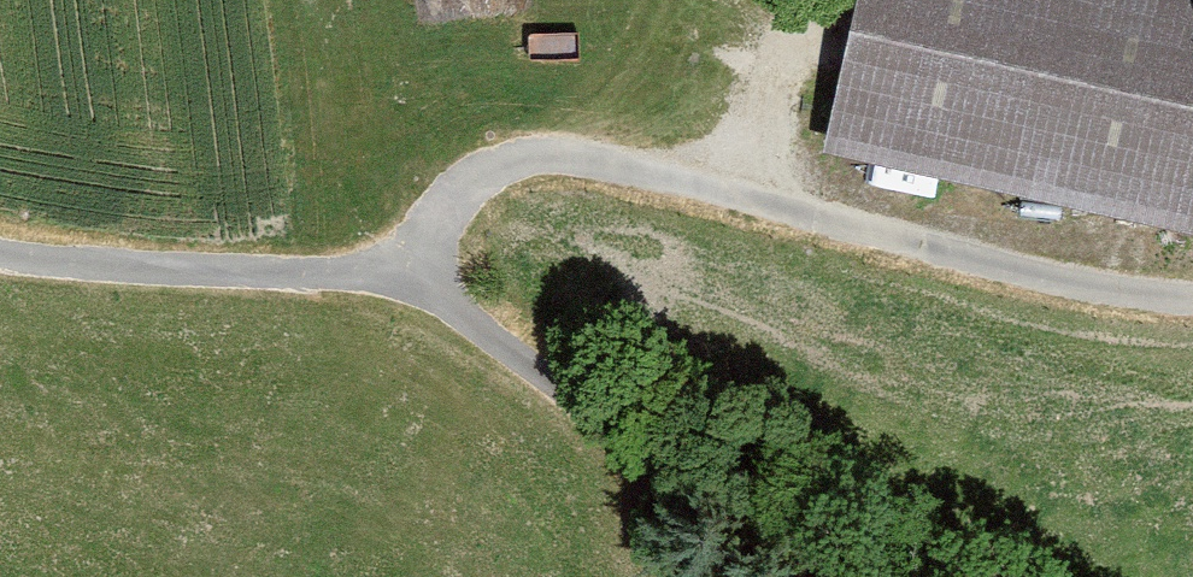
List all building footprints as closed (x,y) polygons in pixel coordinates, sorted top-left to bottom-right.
[(824,158),(1192,241),(1192,0),(859,0),(824,158)]
